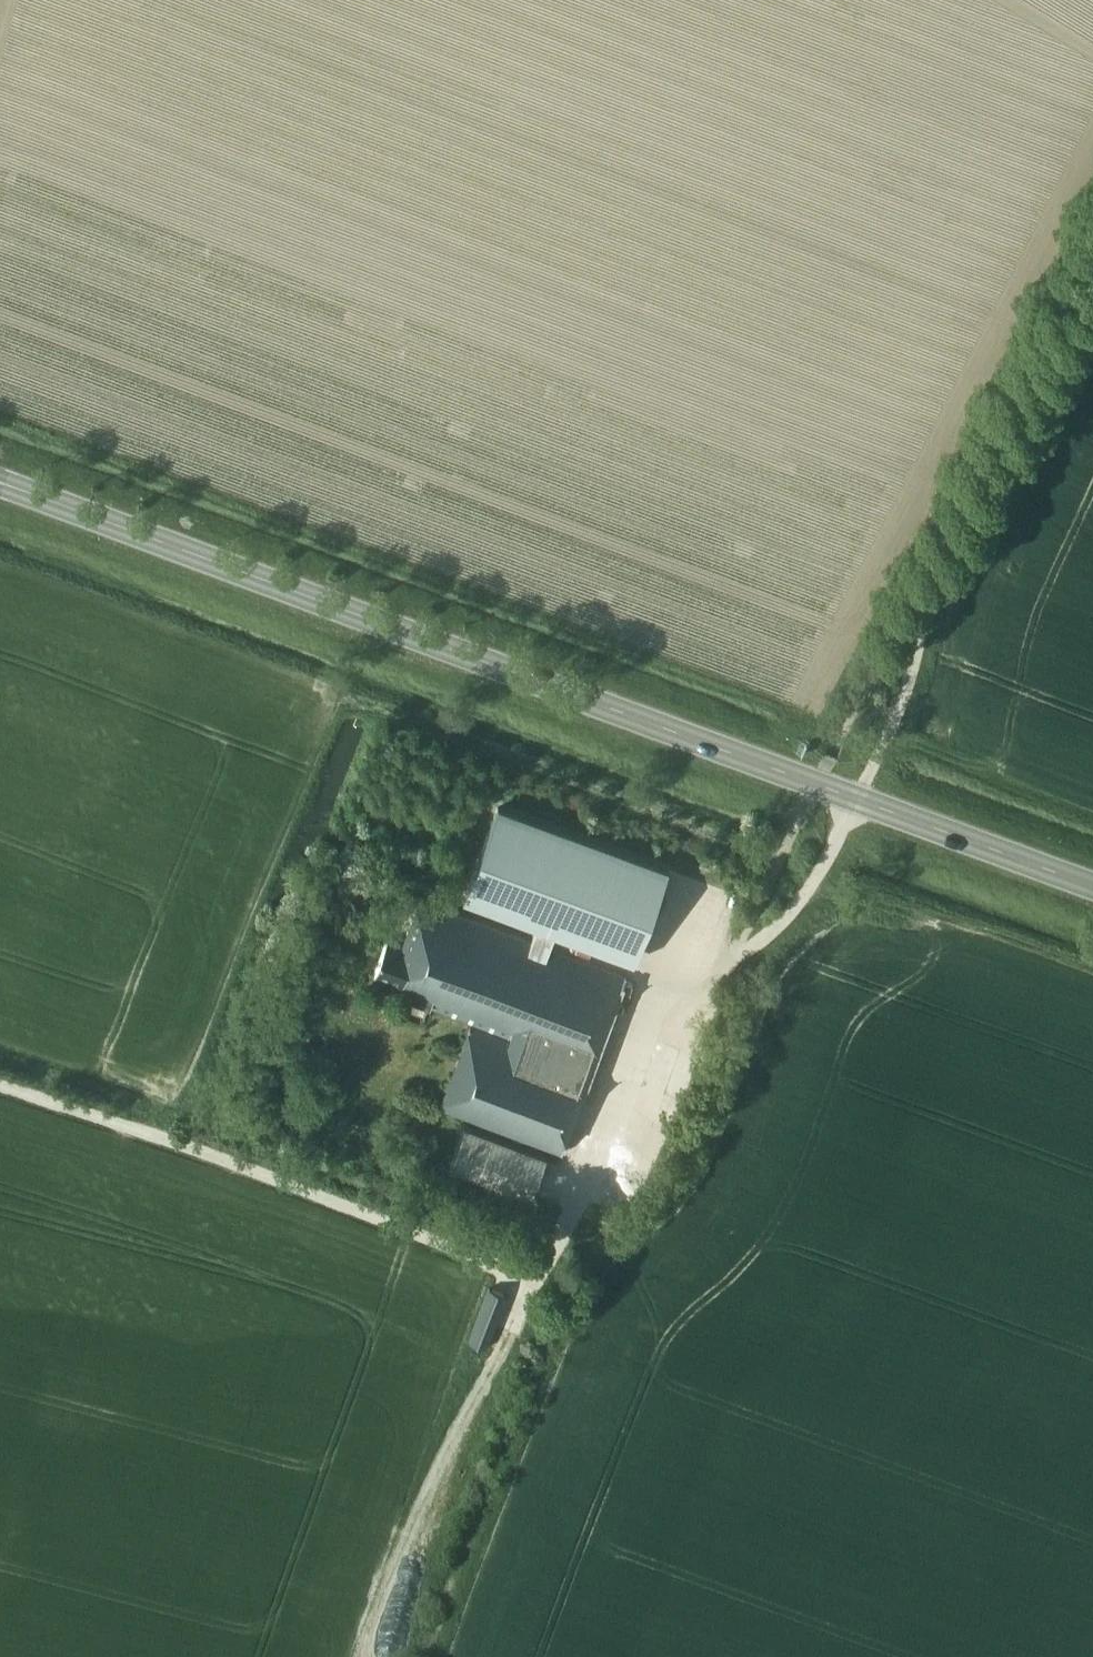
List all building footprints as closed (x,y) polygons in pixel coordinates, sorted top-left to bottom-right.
[(532,941),(444,908),(441,915),(416,906),(403,944),(387,938),(372,976),(408,989),(405,996),(509,1035),(507,1040),(470,1026),(441,1106),(562,1152),(626,976),(549,947),(555,931),(633,960),(668,866),(500,804),(465,898),(538,925),(532,941)] [(547,1156),(466,1124),(450,1165),(531,1197),(547,1156)] [(488,1346),(508,1293),(489,1286),(469,1339),(488,1346)]
